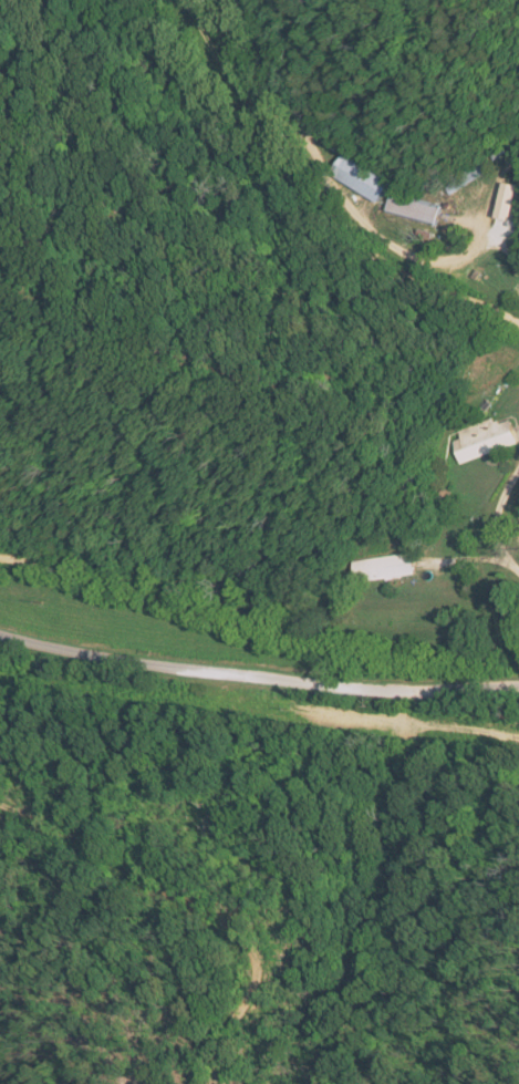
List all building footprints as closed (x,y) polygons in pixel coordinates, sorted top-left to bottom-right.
[(380,202),(393,181),(345,153),(333,175),(380,202)] [(516,220),(518,189),(518,184),(504,182),(501,218),(516,220)] [(444,208),(393,194),(388,212),(439,226),(444,208)] [(456,430),(458,438),(451,440),(459,463),(518,444),(511,419),(496,424),(494,417),(456,430)] [(352,559),(354,582),(416,576),(414,553),(352,559)]
